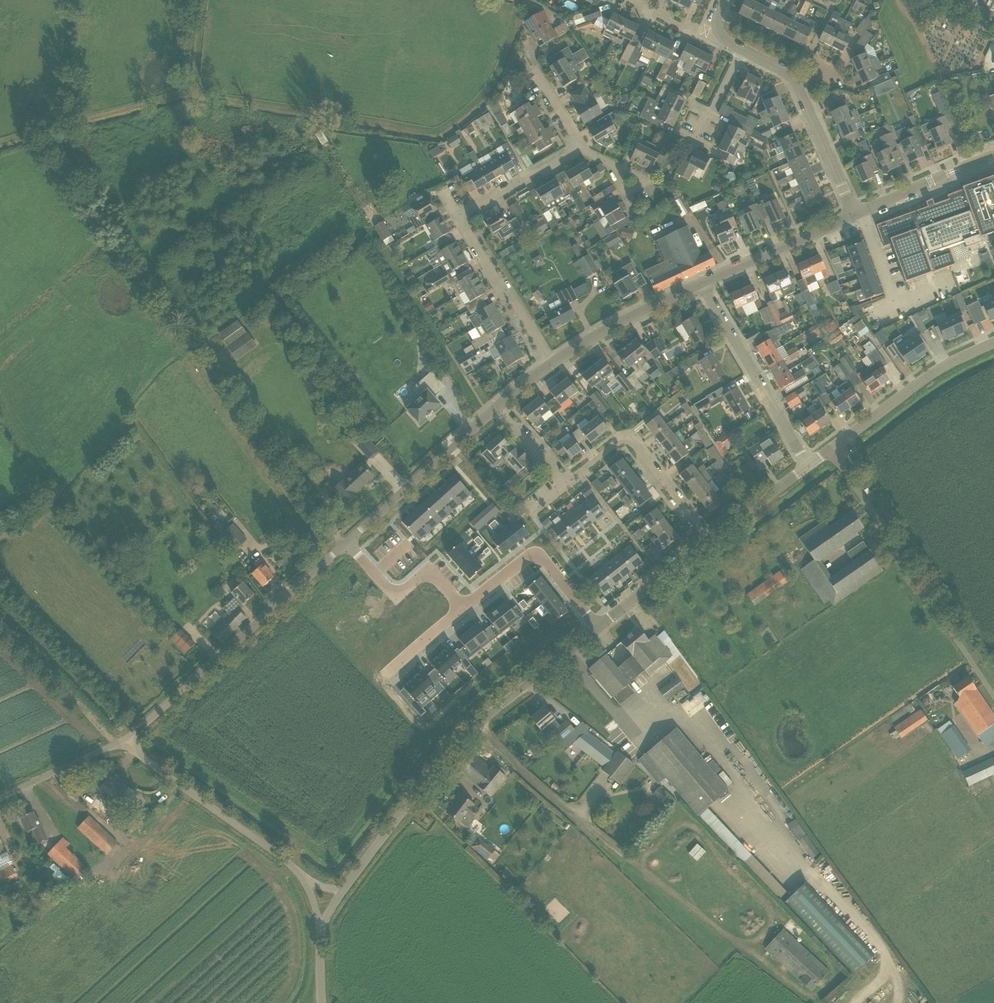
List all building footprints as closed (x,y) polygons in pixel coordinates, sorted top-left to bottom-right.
[(678,4),(685,7),(684,8),(685,7),(689,9),(694,0),(679,0),(678,4)] [(750,19),(757,4),(759,0),(753,0),(752,1),(749,0),(745,0),(738,14),(739,14),(740,15),(740,16),(741,15),(750,19)] [(757,4),(750,19),(751,20),(751,21),(752,20),(760,25),(772,1),(770,0),(766,0),(763,7),(757,4)] [(856,0),(852,8),(862,12),(866,5),(856,0)] [(762,26),(771,30),(779,15),(783,6),(772,1),(760,25),(762,25),(761,26),(762,27),(762,26)] [(782,35),(790,20),(796,6),(791,4),(784,17),(779,15),(771,30),(773,31),(772,32),(773,32),(773,31),(782,35)] [(626,20),(613,14),(610,21),(602,17),(598,7),(582,13),(572,17),(576,27),(590,21),(592,25),(604,32),(602,35),(615,42),(626,20)] [(815,15),(822,19),(826,11),(818,8),(815,15)] [(543,12),(525,22),(532,33),(531,34),(535,42),(542,38),(546,43),(558,36),(554,30),(550,32),(544,21),(547,19),(543,12)] [(784,36),(793,41),(805,17),(799,15),(795,23),(790,20),(782,35),(784,36),(783,37),(784,36)] [(868,15),(865,19),(864,19),(855,32),(861,37),(866,31),(874,19),(868,15)] [(815,22),(805,17),(793,41),(794,42),(794,43),(795,42),(803,46),(804,46),(811,31),(815,22)] [(826,26),(819,40),(832,46),(844,20),(840,18),(837,24),(830,20),(826,26)] [(631,41),(638,27),(626,20),(615,42),(621,44),(624,38),(631,41)] [(851,38),(846,36),(852,24),(844,20),(832,46),(844,52),(851,38)] [(565,23),(554,29),(558,36),(568,29),(565,23)] [(873,36),(866,31),(861,37),(852,50),(855,58),(852,60),(857,72),(879,63),(876,58),(873,51),(872,48),(867,44),(873,36)] [(652,59),(662,38),(649,32),(642,46),(642,47),(640,50),(635,47),(627,63),(635,67),(637,62),(647,67),(652,59)] [(665,75),(672,60),(668,58),(674,44),(662,38),(652,59),(663,64),(657,78),(662,81),(665,75)] [(627,63),(635,47),(628,44),(618,63),(619,63),(621,59),(627,63)] [(687,45),(680,60),(686,63),(682,70),(683,70),(689,73),(700,52),(687,45)] [(556,63),(550,67),(556,77),(577,65),(587,60),(589,58),(583,48),(573,55),(568,47),(553,56),(556,63)] [(695,76),(698,69),(705,72),(712,58),(700,52),(689,73),(695,76)] [(672,60),(665,75),(673,78),(678,68),(677,67),(676,67),(678,63),(672,60)] [(881,68),(879,63),(857,72),(863,85),(869,82),(871,88),(891,80),(888,72),(877,77),(874,71),(881,68)] [(580,70),(577,65),(556,77),(563,88),(576,80),(573,74),(580,70)] [(752,103),(762,82),(748,75),(737,96),(752,103)] [(699,98),(706,84),(699,80),(692,94),(699,98)] [(667,100),(664,107),(679,114),(685,101),(673,95),(676,90),(664,84),(658,96),(667,100)] [(584,87),(571,95),(578,108),(575,109),(584,123),(601,113),(593,99),(592,99),(584,87)] [(783,109),(778,97),(777,98),(774,91),(761,97),(767,110),(760,113),(762,119),(783,109)] [(940,114),(948,111),(940,92),(932,95),(940,114)] [(831,113),(837,125),(858,116),(856,110),(849,114),(846,107),(849,106),(846,99),(836,104),(838,110),(831,113)] [(641,111),(645,103),(637,100),(633,107),(641,111)] [(538,110),(535,105),(531,108),(528,103),(515,111),(510,114),(515,124),(518,122),(520,120),(538,110)] [(495,116),(500,113),(495,104),(490,107),(495,116)] [(673,126),(679,114),(664,107),(661,113),(652,108),(649,115),(646,120),(658,126),(661,120),(673,126)] [(783,109),(762,119),(765,124),(772,121),(774,127),(770,129),(773,135),(790,127),(788,121),(789,121),(783,109)] [(541,115),(538,110),(520,120),(518,122),(525,133),(540,124),(536,117),(541,115)] [(733,121),(744,126),(745,126),(748,119),(733,111),(729,118),(733,120),(733,121)] [(489,113),(475,121),(480,130),(494,122),(489,113)] [(500,113),(495,116),(501,127),(507,123),(504,118),(500,113)] [(861,121),(858,116),(837,125),(842,138),(852,133),(855,139),(865,135),(862,129),(857,131),(853,124),(861,121)] [(929,132),(937,150),(951,144),(945,130),(951,128),(946,116),(935,120),(938,128),(929,132)] [(596,142),(606,148),(615,143),(609,133),(616,130),(611,121),(590,134),(595,142),(596,142)] [(733,121),(725,138),(745,148),(751,137),(764,144),(767,137),(753,130),(744,126),(733,121)] [(544,130),(540,124),(525,133),(531,145),(534,143),(552,132),(549,127),(544,130)] [(475,131),(472,126),(467,129),(470,134),(475,131)] [(910,162),(923,156),(915,138),(922,135),(918,126),(906,132),(904,128),(897,132),(910,162)] [(777,155),(799,145),(798,143),(799,143),(799,142),(798,143),(794,134),(795,134),(794,134),(793,134),(790,127),(773,135),(775,140),(776,142),(770,145),(772,150),(774,149),(777,155)] [(555,137),(552,132),(534,143),(540,152),(552,144),(550,140),(555,137)] [(899,167),(895,160),(901,157),(891,133),(889,134),(879,138),(880,139),(883,145),(879,147),(875,148),(878,154),(877,154),(885,173),(899,167)] [(451,148),(461,142),(456,134),(446,140),(451,148)] [(732,164),(736,158),(738,159),(740,158),(745,148),(725,138),(719,150),(723,151),(720,158),(732,164)] [(638,144),(630,160),(641,165),(651,144),(646,141),(643,147),(638,144)] [(860,151),(868,147),(865,141),(857,144),(860,151)] [(492,152),(505,172),(514,167),(514,166),(519,163),(507,143),(502,146),(506,152),(500,155),(496,149),(492,152)] [(661,164),(667,151),(661,148),(658,154),(653,152),(656,146),(655,145),(652,144),(651,144),(641,165),(651,170),(656,161),(661,164)] [(786,157),(788,163),(804,156),(803,154),(804,154),(804,153),(803,154),(799,145),(777,155),(775,156),(777,161),(786,157)] [(433,158),(442,152),(438,146),(429,152),(433,158)] [(523,149),(517,153),(520,157),(525,153),(530,151),(527,147),(523,149)] [(688,180),(695,166),(703,170),(709,158),(695,151),(689,163),(684,161),(678,174),(688,180)] [(495,178),(487,163),(481,166),(473,152),(469,154),(474,163),(487,185),(486,184),(495,178)] [(506,173),(505,172),(492,152),(488,154),(492,160),(487,163),(495,178),(505,173),(505,174),(506,173)] [(873,173),(879,171),(871,154),(860,159),(862,164),(855,167),(862,183),(875,177),(873,173)] [(788,163),(780,167),(782,171),(782,172),(792,168),(794,173),(809,167),(808,165),(809,165),(809,164),(808,165),(804,156),(788,163)] [(584,162),(575,168),(583,183),(590,179),(591,182),(601,176),(596,168),(590,171),(587,166),(584,162)] [(487,185),(474,163),(470,165),(473,171),(461,179),(469,193),(476,188),(477,189),(486,184),(487,185)] [(798,185),(814,178),(813,176),(814,176),(813,176),(809,167),(794,173),(785,178),(787,183),(796,179),(798,185)] [(564,183),(572,197),(574,201),(580,198),(577,193),(581,191),(578,185),(583,183),(575,168),(565,174),(569,180),(564,183)] [(955,264),(949,247),(963,241),(966,248),(982,242),(980,237),(993,232),(993,176),(962,187),(963,190),(947,195),(949,199),(934,205),(932,199),(926,202),(928,207),(876,225),(884,247),(891,244),(905,282),(931,273),(955,264)] [(794,200),(819,189),(818,187),(819,187),(818,187),(814,178),(798,185),(790,189),(792,194),(801,190),(803,196),(794,200)] [(753,179),(746,182),(753,197),(760,194),(753,179)] [(557,206),(572,197),(564,183),(559,186),(555,180),(545,186),(557,206)] [(716,183),(713,189),(718,192),(722,186),(716,183)] [(543,214),(557,206),(545,186),(536,191),(539,197),(534,200),(543,214)] [(819,189),(794,200),(797,205),(805,201),(808,207),(824,200),(823,200),(823,198),(824,198),(823,198),(819,189)] [(592,197),(595,203),(602,199),(605,197),(602,192),(592,197)] [(671,196),(674,200),(681,196),(681,195),(679,192),(672,196),(671,196)] [(426,216),(436,210),(429,198),(412,208),(416,215),(409,219),(413,226),(406,230),(409,234),(430,222),(426,216)] [(750,207),(755,204),(753,198),(747,201),(750,207)] [(590,205),(599,220),(622,207),(620,202),(617,204),(614,199),(605,204),(602,199),(595,203),(590,205)] [(772,223),(784,218),(776,200),(769,203),(767,199),(756,204),(763,219),(769,216),(772,223)] [(787,203),(790,209),(797,206),(794,200),(787,203)] [(523,212),(517,202),(508,207),(514,217),(523,212)] [(697,204),(690,208),(691,210),(693,213),(700,210),(697,204)] [(762,219),(756,204),(736,213),(746,234),(759,229),(756,222),(762,219)] [(625,211),(622,207),(599,220),(608,235),(619,228),(616,223),(625,218),(622,213),(625,211)] [(721,246),(735,239),(729,227),(735,225),(729,211),(717,216),(720,224),(713,227),(721,246)] [(492,234),(499,230),(501,233),(504,235),(508,234),(517,228),(517,223),(515,220),(508,224),(501,212),(485,221),(492,234)] [(432,242),(435,247),(441,244),(451,238),(448,233),(450,232),(441,217),(426,226),(435,240),(432,242)] [(538,223),(533,226),(538,236),(544,233),(543,231),(548,228),(542,217),(537,220),(538,223)] [(548,222),(547,223),(551,229),(558,224),(555,218),(554,219),(548,222)] [(394,233),(391,235),(383,221),(374,226),(383,241),(386,246),(398,240),(394,233)] [(701,257),(687,226),(665,237),(684,280),(715,265),(709,253),(701,257)] [(628,238),(630,229),(622,228),(617,231),(621,237),(628,238)] [(608,247),(614,244),(616,249),(623,246),(618,233),(604,238),(608,247)] [(655,293),(684,280),(665,237),(654,242),(664,262),(645,271),(650,281),(655,293)] [(545,243),(542,239),(542,238),(535,242),(538,247),(545,243)] [(592,246),(588,240),(583,242),(587,248),(592,246)] [(402,248),(398,241),(392,244),(396,251),(402,248)] [(436,255),(442,264),(462,252),(456,242),(444,249),(441,244),(435,247),(427,252),(431,258),(436,255)] [(847,248),(851,259),(867,253),(863,242),(847,248)] [(571,247),(578,258),(584,255),(577,243),(571,247)] [(499,253),(502,258),(516,250),(513,245),(499,253)] [(458,268),(468,262),(462,252),(442,264),(440,265),(444,272),(430,280),(425,283),(427,286),(425,288),(427,293),(435,288),(461,273),(458,268)] [(870,263),(867,253),(851,259),(855,269),(870,263)] [(599,271),(593,262),(589,255),(573,264),(577,269),(581,267),(587,278),(599,271)] [(808,260),(814,274),(821,271),(824,279),(829,277),(819,255),(808,260)] [(593,262),(599,271),(604,268),(598,259),(593,262)] [(817,282),(814,274),(808,260),(797,265),(806,287),(810,285),(817,282)] [(631,263),(615,272),(620,280),(614,284),(623,300),(625,298),(627,299),(631,297),(631,295),(638,291),(631,280),(639,275),(631,263)] [(870,263),(855,269),(858,279),(874,273),(870,263)] [(786,270),(774,275),(781,290),(784,297),(795,292),(786,270)] [(413,279),(409,273),(405,276),(409,282),(413,279)] [(464,278),(461,273),(435,288),(435,289),(446,283),(449,288),(451,287),(452,289),(454,289),(456,293),(455,294),(457,296),(480,283),(474,273),(464,278)] [(858,279),(862,289),(877,284),(874,273),(858,279)] [(778,299),(775,292),(781,290),(774,275),(763,280),(773,302),(778,299)] [(830,295),(841,290),(837,280),(826,285),(830,295)] [(480,283),(457,296),(457,297),(459,295),(468,310),(479,304),(476,299),(486,293),(480,283)] [(881,294),(877,284),(862,289),(866,300),(881,294)] [(741,290),(747,305),(754,302),(757,309),(762,307),(752,285),(741,290)] [(554,328),(575,317),(568,304),(578,299),(571,286),(556,294),(562,306),(546,314),(554,328)] [(740,319),(751,314),(747,305),(741,290),(729,295),(740,319)] [(815,304),(808,290),(802,292),(808,307),(815,304)] [(859,301),(865,299),(862,292),(857,294),(859,301)] [(808,310),(801,293),(794,296),(802,313),(808,310)] [(959,303),(964,301),(960,293),(955,295),(959,303)] [(993,299),(982,303),(984,306),(980,307),(986,320),(989,318),(990,320),(993,319),(993,320),(993,301),(993,299)] [(476,314),(482,324),(499,314),(492,303),(488,306),(485,301),(479,304),(468,310),(472,316),(476,314)] [(777,328),(784,325),(781,319),(774,304),(768,307),(777,328)] [(777,328),(768,307),(759,310),(766,325),(770,323),(773,330),(777,328)] [(918,313),(922,321),(928,318),(924,310),(918,313)] [(915,323),(920,320),(917,313),(911,316),(915,323)] [(505,325),(499,314),(482,324),(475,328),(480,337),(471,342),(476,349),(479,348),(504,333),(501,327),(505,325)] [(959,317),(958,314),(948,319),(956,338),(958,337),(963,334),(963,333),(966,331),(965,329),(968,328),(963,315),(962,315),(959,317)] [(850,321),(856,330),(864,325),(857,315),(850,321)] [(700,324),(695,316),(681,324),(693,344),(707,336),(700,324),(702,323),(702,322),(700,324)] [(944,339),(945,341),(948,339),(949,341),(954,338),(955,339),(956,338),(948,319),(937,324),(938,326),(935,328),(935,327),(935,328),(940,340),(944,339)] [(838,328),(833,320),(824,326),(829,333),(838,328)] [(780,334),(780,335),(790,329),(792,328),(789,322),(784,325),(777,328),(780,334)] [(820,334),(815,325),(807,331),(812,337),(813,335),(815,338),(820,334)] [(449,333),(445,326),(440,328),(444,335),(449,333)] [(256,346),(243,327),(223,340),(237,360),(256,346)] [(757,329),(753,331),(744,336),(749,344),(761,337),(757,329)] [(828,337),(832,343),(843,337),(839,330),(828,337)] [(879,341),(885,336),(881,330),(875,335),(879,341)] [(495,346),(501,356),(518,346),(511,335),(507,338),(504,333),(479,348),(482,353),(485,353),(489,351),(491,348),(495,346)] [(905,340),(919,360),(920,359),(925,355),(924,354),(927,352),(925,350),(928,348),(929,348),(920,335),(919,335),(920,335),(917,337),(914,333),(905,340)] [(779,340),(777,336),(769,340),(756,347),(763,358),(776,350),(782,347),(778,340),(779,340)] [(666,349),(659,337),(652,341),(659,353),(666,349)] [(651,368),(642,357),(647,353),(636,339),(629,345),(628,344),(626,346),(653,380),(661,374),(654,365),(651,368)] [(904,365),(906,363),(908,365),(911,363),(912,364),(917,361),(919,360),(905,340),(896,346),(894,343),(886,348),(893,358),(897,355),(904,365)] [(890,380),(882,368),(887,365),(876,349),(870,341),(863,346),(869,354),(866,356),(872,364),(867,368),(880,387),(890,380)] [(655,360),(659,357),(651,342),(645,347),(655,360)] [(419,348),(424,357),(431,352),(426,343),(419,348)] [(466,355),(474,350),(471,345),(464,350),(466,355)] [(518,346),(501,356),(507,366),(503,369),(506,375),(523,365),(520,359),(524,357),(518,346)] [(653,380),(626,346),(624,348),(625,348),(617,354),(628,368),(631,366),(635,371),(626,378),(634,388),(637,392),(643,387),(638,380),(647,373),(653,380)] [(480,360),(477,355),(481,353),(478,348),(474,350),(466,355),(457,361),(463,370),(480,360)] [(788,356),(796,352),(795,352),(793,348),(786,352),(788,356)] [(782,361),(776,350),(763,358),(769,368),(782,361)] [(788,356),(791,361),(798,357),(796,352),(788,356)] [(644,357),(650,364),(655,360),(648,353),(644,357)] [(725,374),(713,354),(699,362),(711,383),(725,374)] [(843,358),(839,360),(850,375),(857,370),(846,355),(843,358)] [(817,367),(811,357),(801,363),(807,373),(811,370),(817,367)] [(592,368),(606,385),(610,382),(606,377),(612,372),(602,360),(599,363),(598,362),(598,363),(592,368)] [(850,375),(839,360),(833,364),(835,367),(833,368),(842,381),(850,375)] [(782,361),(769,368),(775,378),(788,371),(782,361)] [(687,369),(684,363),(675,368),(673,369),(672,370),(675,376),(687,369)] [(611,391),(606,385),(592,368),(586,373),(585,372),(586,373),(582,376),(592,388),(598,383),(602,388),(601,391),(604,394),(607,394),(611,391)] [(857,375),(870,394),(880,387),(867,368),(861,372),(857,375)] [(802,370),(791,376),(788,371),(775,378),(781,389),(793,382),(796,387),(808,380),(802,370)] [(418,422),(418,423),(419,422),(425,416),(426,417),(433,411),(432,410),(439,404),(439,405),(440,404),(439,403),(439,404),(433,397),(444,387),(431,373),(413,389),(420,398),(407,409),(406,409),(407,410),(418,422)] [(634,388),(626,378),(626,379),(621,373),(615,378),(627,393),(632,390),(634,388)] [(559,385),(569,398),(578,391),(579,393),(584,390),(576,380),(572,383),(568,378),(559,385)] [(813,384),(820,396),(826,392),(818,381),(813,384)] [(836,388),(850,408),(860,401),(847,381),(836,388)] [(682,388),(678,384),(673,388),(677,392),(682,388)] [(561,405),(569,398),(559,385),(550,392),(554,397),(550,401),(558,411),(562,407),(561,405)] [(735,416),(749,408),(737,388),(723,396),(735,416)] [(795,393),(800,399),(806,395),(802,388),(795,393)] [(826,395),(840,415),(850,408),(836,388),(841,395),(835,399),(830,393),(826,395)] [(609,408),(596,392),(590,397),(603,413),(609,408)] [(800,401),(794,392),(784,398),(790,409),(796,405),(801,402),(800,401)] [(558,411),(550,401),(545,404),(540,397),(531,404),(541,417),(550,410),(559,422),(551,429),(553,432),(566,421),(558,411)] [(710,404),(706,398),(694,405),(698,411),(710,404)] [(594,420),(589,423),(599,436),(608,429),(604,424),(609,421),(601,411),(593,401),(588,404),(596,414),(592,417),(594,420)] [(811,416),(820,429),(830,422),(816,402),(812,405),(817,412),(811,416)] [(545,422),(541,417),(531,404),(522,411),(532,424),(534,423),(538,427),(545,422)] [(642,418),(650,411),(646,406),(640,410),(640,415),(642,418)] [(685,410),(689,416),(693,413),(689,408),(685,410)] [(653,435),(666,425),(658,416),(646,425),(653,435)] [(811,416),(801,423),(810,436),(820,429),(811,416)] [(653,435),(661,444),(673,435),(669,430),(675,425),(671,421),(666,425),(653,435)] [(574,432),(582,442),(586,438),(591,443),(599,436),(589,423),(580,430),(579,428),(574,432)] [(543,437),(551,429),(547,425),(539,433),(543,437)] [(706,434),(702,428),(698,431),(701,436),(706,434)] [(546,442),(555,435),(551,430),(542,437),(546,442)] [(578,445),(582,442),(574,432),(570,435),(571,437),(562,445),(560,443),(554,447),(561,456),(567,452),(572,458),(582,450),(578,445)] [(728,453),(724,446),(735,439),(731,432),(715,442),(723,456),(728,453)] [(499,434),(485,447),(487,449),(482,454),(490,464),(501,455),(518,473),(524,467),(529,463),(526,460),(529,458),(521,449),(518,451),(515,448),(513,450),(499,434)] [(668,454),(681,444),(673,435),(661,444),(668,454)] [(378,451),(371,443),(366,437),(365,437),(358,444),(357,445),(370,458),(371,457),(372,459),(378,453),(377,452),(378,451)] [(767,458),(771,464),(782,457),(769,437),(749,450),(758,463),(767,458)] [(693,446),(687,439),(681,444),(668,454),(676,463),(678,461),(682,466),(692,458),(686,451),(693,446)] [(714,457),(716,461),(721,459),(714,446),(706,451),(711,458),(714,457)] [(617,478),(629,469),(622,459),(609,469),(617,478)] [(723,472),(728,469),(721,459),(716,461),(723,472)] [(373,476),(366,469),(361,463),(334,489),(345,501),(373,476)] [(680,475),(687,484),(704,471),(701,467),(696,470),(692,465),(680,475)] [(624,488),(637,478),(629,469),(617,478),(624,488)] [(712,480),(705,470),(704,471),(687,484),(695,494),(712,480)] [(444,485),(460,503),(471,494),(454,475),(444,485)] [(505,485),(510,490),(521,480),(516,475),(505,485)] [(602,484),(605,488),(610,485),(609,484),(614,480),(611,477),(602,484)] [(632,498),(644,488),(637,478),(624,488),(632,498)] [(695,494),(702,503),(714,493),(719,490),(712,480),(695,494)] [(433,494),(450,512),(460,503),(444,485),(433,494)] [(588,486),(584,489),(589,495),(593,492),(588,486)] [(632,498),(639,507),(652,497),(644,488),(632,498)] [(714,493),(702,503),(710,513),(722,503),(714,493)] [(440,522),(450,512),(433,494),(423,503),(440,522)] [(590,495),(586,498),(588,501),(582,505),(594,521),(604,513),(590,495)] [(626,495),(621,499),(624,503),(629,499),(626,495)] [(564,505),(569,510),(573,506),(569,501),(564,505)] [(440,522),(423,503),(413,512),(430,531),(440,522)] [(594,521),(582,505),(576,510),(574,508),(570,511),(584,529),(594,521)] [(496,506),(491,510),(495,515),(500,511),(496,506)] [(643,519),(648,524),(640,530),(643,534),(648,530),(651,528),(663,518),(656,509),(643,519)] [(495,515),(491,510),(487,514),(491,519),(495,515)] [(562,521),(574,537),(584,529),(570,511),(566,514),(568,516),(562,521)] [(430,531),(413,512),(402,522),(419,540),(430,531)] [(799,539),(814,560),(815,562),(863,528),(852,512),(830,527),(825,520),(799,539)] [(482,518),(486,523),(491,519),(487,514),(482,518)] [(482,527),(486,523),(482,518),(478,522),(482,527)] [(663,518),(651,528),(651,529),(658,538),(671,528),(663,518)] [(233,524),(228,529),(220,520),(213,526),(235,550),(247,540),(233,524)] [(550,527),(545,520),(541,523),(546,530),(550,527)] [(518,521),(510,527),(520,541),(529,534),(518,521)] [(556,526),(554,523),(550,527),(564,545),(574,537),(562,521),(556,526)] [(482,527),(478,522),(473,526),(477,531),(482,527)] [(501,534),(511,547),(520,541),(510,527),(501,534)] [(671,528),(658,538),(666,547),(678,537),(671,528)] [(647,538),(652,534),(648,530),(643,534),(647,538)] [(503,554),(511,547),(501,534),(492,541),(503,554)] [(841,600),(842,600),(883,571),(863,542),(847,553),(853,562),(832,577),(827,580),(814,589),(825,603),(829,600),(833,605),(841,600)] [(455,563),(467,552),(460,544),(448,555),(455,563)] [(663,549),(660,545),(655,549),(658,553),(663,549)] [(630,546),(620,554),(633,570),(638,565),(640,567),(645,564),(630,546)] [(462,571),(475,560),(467,552),(455,563),(462,571)] [(627,574),(633,570),(620,554),(610,562),(625,580),(629,577),(627,574)] [(268,572),(269,571),(263,564),(258,559),(249,568),(264,585),(263,586),(264,586),(274,577),(273,577),(268,572)] [(482,568),(475,560),(462,571),(470,580),(482,568)] [(625,580),(610,562),(600,570),(613,585),(619,581),(621,583),(624,580),(625,580)] [(607,590),(613,585),(600,570),(590,578),(605,596),(609,592),(607,590)] [(787,581),(780,571),(747,595),(754,604),(787,581)] [(528,587),(534,596),(548,586),(541,577),(528,587)] [(242,604),(243,605),(254,595),(242,583),(232,592),(235,597),(222,608),(226,612),(219,620),(209,631),(222,643),(246,618),(237,609),(242,604)] [(548,586),(534,596),(541,605),(554,594),(548,586)] [(408,616),(431,596),(423,587),(400,606),(408,616)] [(554,594),(541,605),(548,613),(561,603),(554,594)] [(506,602),(497,609),(508,624),(517,617),(519,619),(524,616),(516,605),(516,606),(512,610),(506,602)] [(561,603),(548,613),(555,622),(568,612),(561,603)] [(488,627),(488,628),(496,638),(501,634),(499,631),(508,624),(497,609),(487,617),(493,625),(489,628),(488,627)] [(533,618),(528,621),(531,625),(532,626),(536,622),(536,621),(533,618)] [(491,642),(496,638),(488,628),(484,632),(478,624),(468,632),(479,646),(489,639),(491,642)] [(566,635),(569,639),(578,631),(575,627),(566,635)] [(648,641),(638,628),(621,642),(632,655),(645,670),(650,675),(672,656),(655,635),(648,641)] [(185,635),(180,630),(171,640),(176,644),(185,635)] [(470,653),(479,646),(468,632),(459,639),(465,647),(461,650),(460,649),(460,650),(466,658),(467,660),(472,656),(470,653)] [(508,644),(503,647),(507,652),(511,648),(508,644)] [(439,654),(452,670),(466,658),(460,650),(458,648),(453,652),(449,646),(439,654)] [(618,666),(624,661),(612,649),(606,654),(618,666)] [(434,666),(429,670),(438,681),(452,670),(439,654),(430,661),(434,666)] [(606,655),(589,669),(613,697),(630,683),(606,655)] [(411,676),(423,692),(438,681),(429,670),(424,674),(420,669),(411,676)] [(423,692),(411,676),(401,683),(405,689),(401,692),(409,703),(423,692)] [(676,677),(659,690),(667,701),(685,688),(676,677)] [(993,741),(993,715),(976,689),(968,677),(953,687),(961,699),(955,703),(977,735),(985,747),(993,741)] [(445,689),(439,683),(436,686),(441,691),(444,689),(445,689)] [(627,700),(619,692),(613,697),(620,706),(627,700)] [(566,736),(575,743),(587,753),(597,740),(584,731),(581,735),(574,730),(574,729),(567,721),(560,726),(554,719),(555,719),(545,707),(531,718),(541,730),(548,725),(554,732),(553,732),(561,741),(566,736)] [(894,728),(900,737),(927,719),(921,710),(894,728)] [(938,729),(941,734),(953,726),(950,721),(938,729)] [(666,778),(677,792),(698,817),(699,816),(779,901),(787,892),(708,808),(729,790),(677,728),(638,760),(658,784),(666,778)] [(615,755),(597,740),(587,753),(605,767),(603,771),(619,783),(634,764),(618,752),(615,755)] [(468,749),(453,765),(489,796),(506,777),(494,766),(492,768),(468,749)] [(993,773),(993,758),(962,772),(969,785),(993,773)] [(662,791),(657,798),(662,802),(667,794),(662,791)] [(92,804),(105,817),(115,806),(101,794),(92,804)] [(474,819),(472,817),(478,810),(473,806),(474,805),(461,795),(447,812),(460,822),(467,828),(474,819)] [(47,840),(38,818),(36,819),(33,812),(21,817),(27,832),(33,830),(39,843),(47,840)] [(107,854),(117,844),(118,843),(89,816),(78,828),(107,854)] [(426,817),(425,818),(422,822),(426,826),(430,820),(426,817)] [(788,824),(810,859),(819,853),(797,818),(788,824)] [(88,869),(66,848),(70,843),(63,837),(48,853),(77,880),(88,869)] [(0,839),(0,861),(8,857),(4,849),(3,850),(0,843),(1,842),(0,839)] [(480,854),(487,860),(496,849),(488,843),(480,854)] [(757,843),(749,850),(760,862),(768,855),(757,843)] [(12,865),(0,871),(0,876),(4,883),(18,876),(12,865)] [(52,874),(61,884),(67,877),(58,868),(52,874)] [(15,891),(23,886),(19,880),(12,885),(15,891)] [(806,882),(784,902),(854,975),(875,955),(806,882)] [(0,895),(0,897),(5,906),(9,903),(3,893),(0,895)] [(765,948),(775,957),(771,961),(779,968),(782,964),(811,991),(829,971),(783,929),(765,948)]
